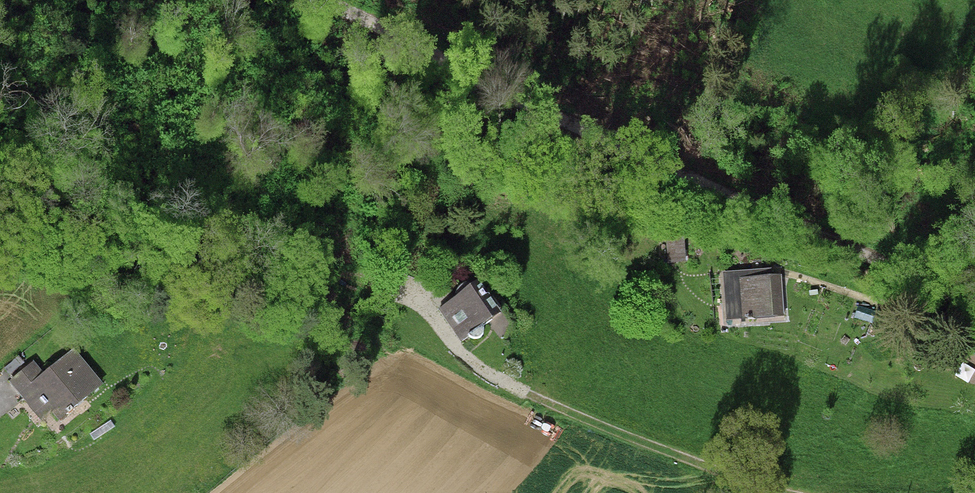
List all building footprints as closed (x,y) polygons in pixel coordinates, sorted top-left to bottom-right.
[(781,311),(779,277),(728,280),(730,315),(781,311)] [(492,313),(473,286),(442,308),(462,335),(492,313)] [(105,383),(74,346),(43,372),(33,359),(8,380),(40,418),(51,409),(61,420),(105,383)]
